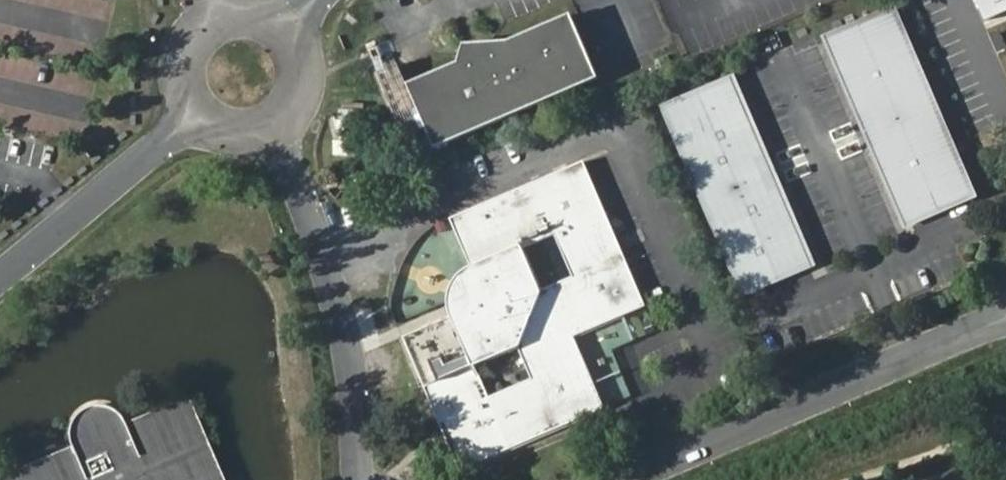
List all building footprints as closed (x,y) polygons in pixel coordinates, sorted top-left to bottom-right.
[(985,19),(1005,10),(1005,0),(977,0),(985,19)] [(980,197),(896,6),(825,37),(909,229),(933,218),(980,197)] [(500,53),(482,52),(482,61),(465,68),(458,65),(457,72),(406,94),(432,158),(591,91),(563,26),(500,53)] [(482,61),(482,52),(471,51),(459,50),(459,55),(458,65),(465,68),(482,61)] [(816,269),(735,76),(661,108),(743,301),(816,269)] [(453,326),(399,349),(452,479),(461,479),(598,423),(569,349),(640,319),(581,178),(447,233),(467,282),(472,292),(459,324),(453,326)] [(448,319),(453,326),(459,324),(472,292),(467,282),(462,281),(456,285),(453,289),(450,292),(447,297),(446,303),(445,309),(446,314),(448,319)] [(606,402),(628,397),(622,375),(601,381),(606,402)] [(91,416),(86,416),(81,420),(76,424),(73,428),(69,433),(67,441),(67,448),(73,460),(30,479),(210,479),(181,411),(123,438),(117,427),(113,422),(108,420),(103,416),(97,415),(91,416)]
